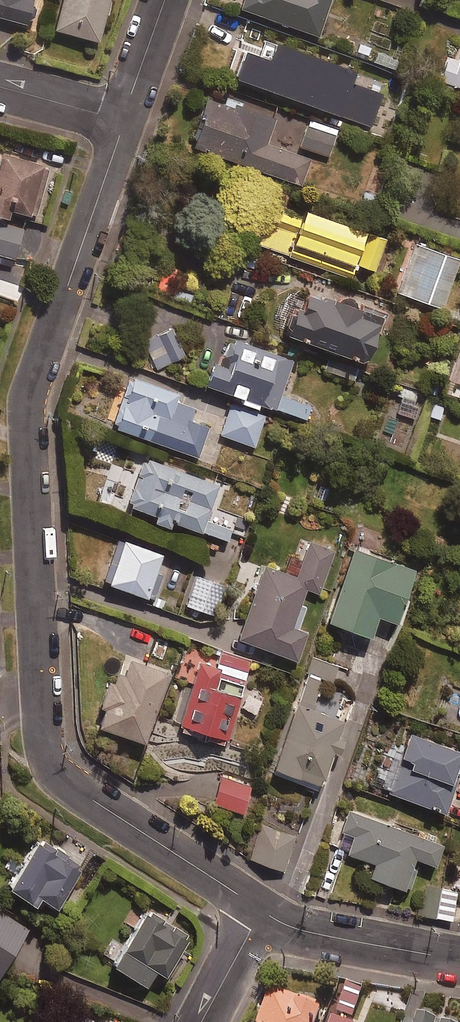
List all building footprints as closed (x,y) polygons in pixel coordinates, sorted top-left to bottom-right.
[(24,24),(30,0),(0,0),(0,18),(24,24)] [(52,29),(95,42),(108,0),(61,0),(52,29)] [(239,9),(316,36),(329,0),(243,0),(239,9)] [(353,74),(264,41),(258,58),(242,52),(232,78),(369,128),(381,95),(349,83),(353,74)] [(457,62),(447,58),(439,81),(459,88),(459,53),(457,62)] [(276,111),(228,95),(224,107),(205,101),(189,147),(300,184),(309,159),(265,144),(276,111)] [(339,130),(308,119),(298,148),(328,159),(339,130)] [(2,154),(0,161),(0,218),(6,220),(9,210),(32,217),(48,169),(2,154)] [(363,234),(300,210),(296,221),(270,211),(257,245),(346,278),(363,234)] [(0,224),(0,255),(13,259),(22,230),(0,224)] [(385,240),(370,235),(358,266),(374,272),(385,240)] [(458,261),(413,244),(398,282),(403,284),(399,294),(440,310),(458,261)] [(178,269),(165,263),(151,295),(164,300),(178,269)] [(379,319),(306,294),(300,311),(291,308),(282,336),(363,364),(379,319)] [(183,356),(170,329),(143,342),(156,370),(183,356)] [(291,365),(229,343),(221,366),(212,362),(204,385),(242,399),(240,403),(255,408),(256,404),(274,411),(291,365)] [(176,394),(128,378),(111,428),(196,458),(207,428),(188,421),(193,409),(173,402),(176,394)] [(418,391),(402,387),(395,416),(416,421),(420,407),(415,406),(418,391)] [(308,406),(281,395),(276,409),(303,420),(308,406)] [(264,418),(230,406),(220,436),(253,447),(264,418)] [(218,485),(143,459),(126,507),(156,517),(153,524),(168,529),(170,522),(207,535),(204,542),(223,548),(230,530),(205,521),(218,485)] [(161,555),(118,540),(102,584),(153,602),(162,577),(154,574),(161,555)] [(333,551),(309,542),(295,579),(264,567),(237,641),(295,662),(305,634),(291,629),(304,590),(317,594),(333,551)] [(413,570),(353,549),(327,624),(368,639),(375,618),(394,624),(413,570)] [(223,587),(195,576),(184,606),(213,616),(223,587)] [(250,663),(222,653),(217,669),(197,662),(174,729),(222,745),(250,663)] [(96,710),(101,712),(95,728),(143,744),(167,674),(125,659),(119,675),(115,673),(111,684),(106,682),(96,710)] [(343,740),(338,739),(342,725),(337,723),(346,696),(329,691),(337,667),(313,659),(299,702),(295,701),(272,775),(318,790),(330,753),(338,756),(343,740)] [(408,734),(387,793),(445,814),(459,772),(459,753),(408,734)] [(250,789),(222,780),(214,806),(242,814),(250,789)] [(415,870),(411,869),(414,860),(433,867),(440,847),(349,813),(341,832),(352,836),(345,855),(373,865),(368,879),(402,892),(403,889),(408,891),(415,870)] [(295,837),(263,826),(252,862),(283,872),(295,837)] [(80,871),(39,841),(4,889),(30,908),(35,900),(51,911),(80,871)] [(457,892),(425,886),(418,915),(450,922),(457,892)] [(26,929),(0,912),(0,970),(26,929)] [(112,942),(103,956),(111,961),(108,966),(143,988),(153,972),(162,978),(187,939),(146,913),(123,949),(112,942)] [(364,986),(348,981),(337,1012),(353,1018),(364,986)] [(273,991),(261,1021),(317,1021),(322,1010),(273,991)] [(55,1013),(52,1021),(87,1021),(55,1013)]
